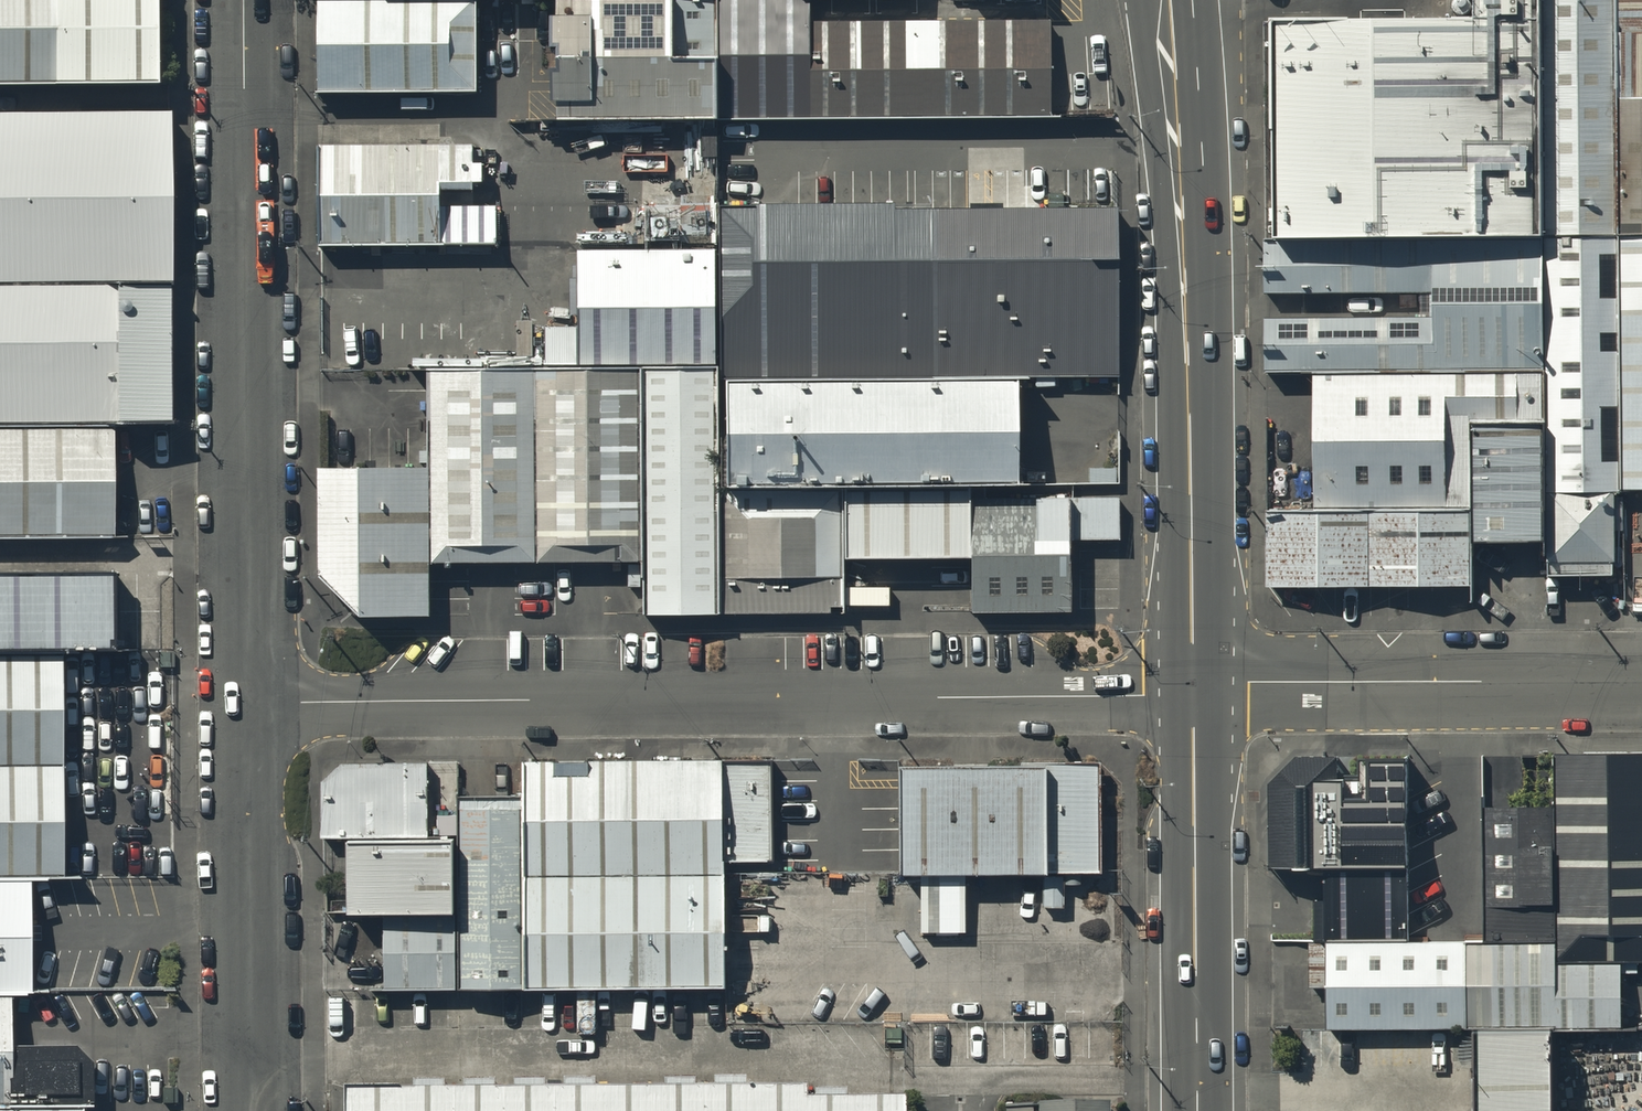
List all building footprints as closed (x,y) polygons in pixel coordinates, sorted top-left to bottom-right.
[(158,85),(158,0),(0,0),(0,85),(158,85)] [(1273,39),(1274,255),(1531,254),(1529,0),(1471,0),(1471,38),(1273,39)] [(1539,253),(1615,253),(1613,0),(1538,0),(1539,253)] [(1614,47),(1641,47),(1641,0),(1614,0),(1614,47)] [(477,3),(319,4),(320,95),(478,94),(477,3)] [(816,4),(543,5),(543,125),(1062,123),(1062,25),(816,26),(816,4)] [(1615,50),(1616,253),(1641,253),(1641,50),(1615,50)] [(0,111),(0,284),(171,283),(170,110),(0,111)] [(472,149),(324,149),(325,242),(472,241),(472,149)] [(719,372),(719,381),(1018,380),(1116,381),(1116,211),(719,211),(719,249),(719,372)] [(719,249),(575,253),(578,375),(641,373),(719,372),(719,249)] [(1616,255),(1540,256),(1541,498),(1617,497),(1616,255)] [(1617,255),(1618,497),(1641,497),(1641,255),(1617,255)] [(1538,260),(1505,261),(1263,262),(1263,309),(1426,308),(1427,331),(1262,331),(1263,379),(1538,378),(1538,260)] [(172,422),(171,283),(0,284),(0,423),(172,422)] [(720,492),(719,381),(719,372),(641,373),(642,567),(644,619),(720,617),(720,492)] [(642,567),(641,373),(578,375),(536,374),(537,566),(642,567)] [(431,566),(537,566),(536,374),(427,375),(430,471),(431,566)] [(1018,380),(719,381),(720,492),(845,491),(970,491),(1018,491),(1018,380)] [(1309,522),(1468,521),(1468,555),(1539,555),(1539,386),(1308,387),(1309,522)] [(127,557),(127,442),(0,441),(0,558),(127,557)] [(430,616),(431,566),(430,471),(318,472),(320,574),(361,614),(430,616)] [(844,565),(845,491),(720,492),(720,617),(844,617),(844,565)] [(971,563),(968,501),(970,491),(845,491),(844,565),(971,563)] [(1070,502),(968,501),(971,563),(972,614),(1069,615),(1070,502)] [(1612,501),(1541,501),(1541,572),(1612,572),(1612,501)] [(1467,523),(1265,524),(1266,596),(1468,595),(1467,523)] [(0,584),(0,666),(74,667),(126,667),(126,584),(0,584)] [(77,779),(75,677),(0,677),(0,779),(77,779)] [(1554,752),(1559,964),(1641,963),(1641,751),(1554,752)] [(723,762),(523,762),(523,799),(523,993),(724,992),(723,762)] [(428,841),(428,764),(342,764),(321,783),(322,840),(347,841),(428,841)] [(1265,793),(1267,869),(1334,868),(1332,768),(1290,768),(1265,793)] [(1099,769),(892,770),(892,877),(1100,876),(1099,769)] [(78,891),(77,779),(0,779),(0,890),(46,890),(78,891)] [(457,993),(523,993),(523,799),(458,799),(457,841),(457,920),(457,993)] [(1550,808),(1480,808),(1480,940),(1551,940),(1550,808)] [(1405,812),(1345,812),(1344,864),(1405,864),(1405,812)] [(384,920),(457,920),(457,841),(428,841),(347,841),(347,920),(384,920)] [(1405,875),(1328,875),(1329,942),(1406,941),(1405,875)] [(0,890),(0,1006),(20,1006),(45,1006),(45,991),(46,890),(0,890)] [(384,993),(457,993),(457,920),(384,920),(384,993)] [(1327,1031),(1558,1029),(1558,1031),(1624,1030),(1623,963),(1558,964),(1558,943),(1326,945),(1327,1031)] [(95,1063),(79,1050),(20,1049),(20,1006),(0,1006),(0,1110),(95,1110),(95,1063)] [(1470,1110),(1548,1110),(1547,1043),(1469,1042),(1470,1110)] [(808,1092),(345,1095),(345,1110),(905,1110),(905,1102),(808,1103),(808,1092)]
